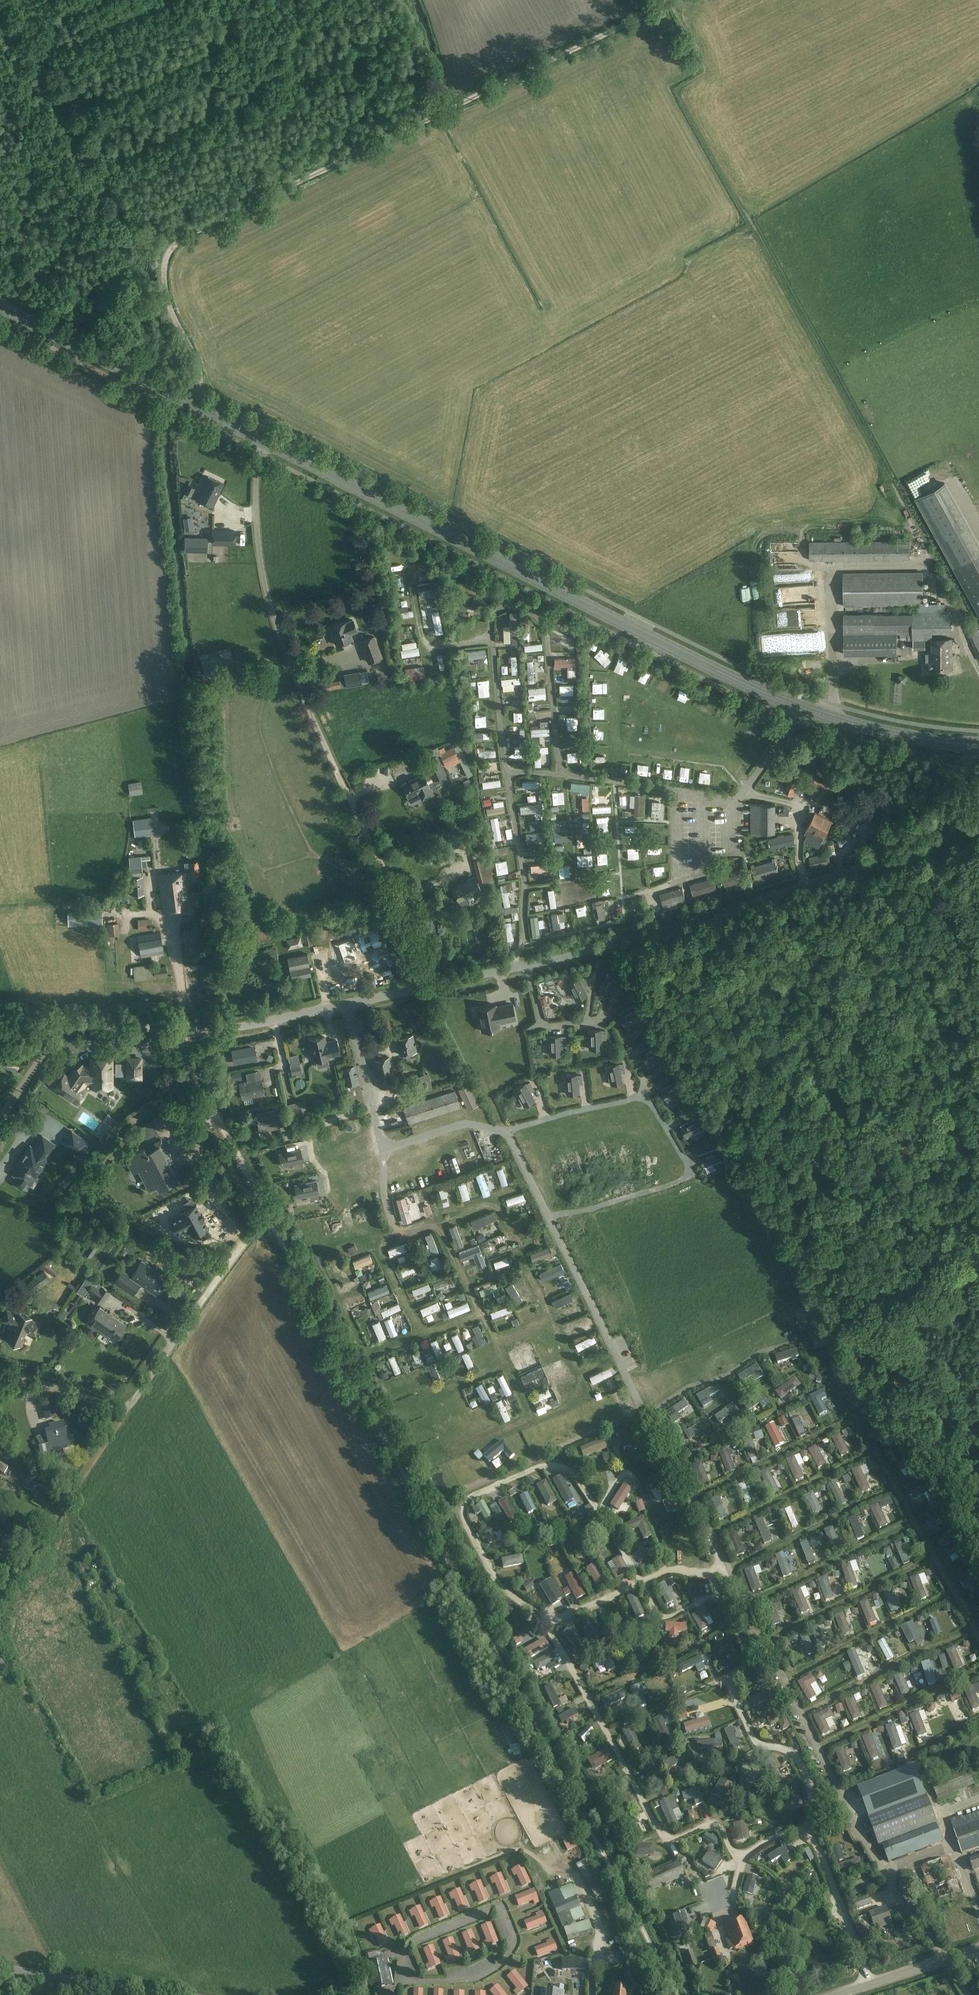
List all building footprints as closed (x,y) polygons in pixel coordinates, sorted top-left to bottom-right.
[(196,499),(213,507),(223,484),(207,476),(196,499)] [(951,493),(945,482),(917,498),(978,609),(978,543),(951,493)] [(191,497),(195,488),(188,485),(184,493),(191,497)] [(967,519),(972,517),(966,506),(961,508),(967,519)] [(194,529),(192,516),(184,518),(185,531),(194,529)] [(212,544),(235,544),(235,531),(212,531),(212,544)] [(185,552),(208,553),(208,538),(185,537),(185,541),(183,541),(183,550),(185,550),(185,552)] [(810,561),(910,559),(909,541),(809,542),(810,561)] [(396,550),(388,551),(392,573),(399,572),(396,550)] [(844,606),(919,605),(924,606),(924,604),(923,572),(844,573),(844,606)] [(786,587),(800,587),(801,575),(786,574),(786,587)] [(844,614),(844,653),(897,652),(897,634),(900,634),(900,640),(931,639),(933,639),(933,633),(951,632),(951,610),(945,610),(945,604),(924,604),(924,606),(919,605),(919,611),(913,611),(913,613),(874,614),(844,614)] [(401,626),(417,622),(415,614),(399,618),(401,626)] [(346,623),(346,622),(330,628),(336,645),(352,639),(350,633),(356,630),(352,620),(346,623)] [(572,632),(557,625),(554,631),(569,638),(572,632)] [(978,631),(976,625),(967,629),(974,647),(973,648),(978,661),(978,631)] [(359,641),(368,664),(383,658),(375,635),(359,641)] [(952,638),(933,639),(931,639),(932,653),(927,654),(928,670),(933,670),(933,671),(953,670),(952,638)] [(542,650),(541,644),(524,646),(524,652),(542,650)] [(423,662),(422,654),(410,655),(410,658),(405,659),(405,663),(423,662)] [(554,667),(575,666),(575,659),(554,659),(554,667)] [(339,680),(321,683),(322,691),(362,684),(360,672),(360,671),(344,674),(345,679),(339,680)] [(898,675),(898,683),(906,684),(906,676),(898,675)] [(519,677),(501,679),(501,686),(520,684),(519,677)] [(569,699),(576,699),(576,690),(563,689),(562,695),(569,695),(569,699)] [(484,717),(476,717),(477,733),(484,732),(484,717)] [(444,747),(439,749),(441,753),(440,754),(440,755),(445,764),(447,768),(460,762),(461,761),(454,747),(446,751),(444,747)] [(519,755),(520,755),(521,764),(527,764),(526,748),(519,748),(519,755)] [(425,774),(403,784),(409,797),(411,802),(422,797),(423,799),(434,794),(428,782),(427,780),(433,777),(434,779),(446,773),(438,756),(425,762),(430,771),(425,774)] [(503,773),(491,773),(490,776),(486,776),(486,781),(503,782),(503,773)] [(689,783),(690,777),(671,775),(670,780),(689,783)] [(695,786),(724,789),(725,779),(696,776),(695,786)] [(789,779),(784,791),(794,795),(798,782),(789,779)] [(128,783),(130,795),(142,794),(141,781),(128,783)] [(492,804),(507,802),(505,793),(491,795),(492,804)] [(642,816),(643,795),(636,794),(635,815),(642,816)] [(659,810),(659,804),(660,802),(652,801),(651,816),(659,817),(659,810)] [(775,832),(775,804),(751,804),(751,832),(775,832)] [(829,849),(821,845),(832,820),(816,812),(805,835),(807,836),(804,842),(827,853),(829,849)] [(620,822),(632,823),(633,815),(621,814),(620,822)] [(496,840),(504,839),(501,822),(493,823),(496,840)] [(545,822),(530,823),(531,830),(546,828),(545,822)] [(554,834),(555,841),(569,840),(568,833),(554,834)] [(778,836),(779,838),(769,840),(771,850),(796,844),(793,834),(784,836),(783,835),(778,836)] [(441,846),(446,856),(453,853),(448,843),(441,846)] [(473,861),(480,885),(486,883),(489,890),(495,888),(493,881),(494,881),(487,857),(484,848),(472,852),(475,860),(473,861)] [(828,864),(825,854),(809,858),(812,868),(828,864)] [(130,873),(127,873),(128,878),(131,878),(133,895),(144,895),(143,877),(142,877),(141,872),(142,872),(142,867),(147,867),(146,860),(150,860),(150,856),(129,857),(130,873)] [(752,866),(756,879),(779,872),(775,859),(773,859),(773,862),(755,867),(754,865),(752,866)] [(185,871),(159,875),(164,912),(190,909),(188,898),(188,893),(186,879),(185,878),(191,877),(191,878),(200,876),(197,861),(185,863),(186,871),(185,871)] [(531,872),(548,870),(547,864),(531,865),(531,872)] [(743,881),(740,871),(722,876),(725,886),(743,881)] [(453,888),(454,892),(451,893),(454,899),(456,898),(459,902),(462,906),(469,902),(469,901),(468,898),(473,895),(476,900),(484,896),(481,891),(482,891),(475,878),(453,888)] [(719,888),(716,878),(693,885),(696,894),(719,888)] [(626,881),(626,887),(645,885),(645,879),(626,881)] [(500,885),(504,906),(510,905),(506,884),(500,885)] [(659,894),(662,904),(686,897),(683,887),(659,894)] [(558,907),(555,889),(549,890),(552,908),(558,907)] [(130,901),(127,893),(122,895),(124,903),(130,901)] [(275,921),(284,947),(300,941),(295,927),(300,926),(303,935),(315,931),(304,901),(292,905),(296,915),(291,916),(291,915),(275,921)] [(599,919),(604,918),(601,903),(596,905),(599,919)] [(102,911),(68,912),(68,924),(103,923),(102,911)] [(560,928),(557,913),(551,914),(553,929),(560,928)] [(150,919),(138,919),(138,930),(150,930),(150,919)] [(530,929),(547,926),(546,920),(529,923),(530,929)] [(504,922),(507,941),(513,940),(510,921),(504,922)] [(186,953),(203,950),(199,927),(183,929),(186,953)] [(366,957),(374,954),(376,958),(383,955),(382,951),(384,951),(381,944),(382,943),(377,930),(358,937),(363,950),(364,950),(366,957)] [(142,957),(164,953),(160,932),(139,936),(142,957)] [(256,971),(265,996),(280,990),(269,960),(271,959),(265,943),(254,947),(260,964),(264,962),(266,967),(256,971)] [(153,964),(138,966),(140,980),(155,978),(168,977),(166,966),(153,968),(153,964)] [(612,997),(617,986),(620,988),(623,983),(620,981),(620,980),(608,974),(600,991),(612,997)] [(573,994),(569,996),(571,1001),(575,999),(576,1000),(587,995),(579,978),(568,984),(573,994)] [(498,1021),(506,1019),(506,1021),(515,1019),(512,1004),(495,1007),(495,1005),(478,1009),(482,1031),(500,1027),(498,1021)] [(371,1030),(368,1018),(357,1021),(360,1032),(371,1030)] [(605,1031),(601,1031),(601,1030),(588,1031),(589,1049),(602,1048),(602,1037),(606,1037),(605,1031)] [(397,1038),(400,1054),(416,1051),(412,1035),(397,1038)] [(325,1036),(310,1040),(314,1060),(317,1060),(319,1067),(329,1064),(327,1057),(328,1057),(330,1057),(329,1056),(340,1054),(336,1040),(329,1042),(326,1042),(325,1036)] [(565,1037),(561,1037),(561,1036),(548,1037),(549,1055),(562,1054),(562,1043),(566,1043),(565,1037)] [(664,1057),(662,1054),(663,1054),(656,1042),(641,1052),(647,1063),(657,1057),(659,1060),(664,1057)] [(253,1048),(233,1051),(235,1061),(254,1058),(256,1055),(253,1053),(255,1050),(253,1048)] [(295,1056),(289,1057),(292,1074),(298,1072),(295,1056)] [(373,1060),(380,1089),(396,1084),(389,1056),(373,1060)] [(112,1086),(112,1058),(92,1058),(92,1066),(83,1066),(75,1071),(70,1078),(65,1075),(56,1088),(77,1103),(86,1090),(83,1087),(86,1083),(92,1083),(92,1087),(96,1087),(96,1089),(98,1090),(106,1090),(108,1089),(108,1086),(112,1086)] [(141,1058),(128,1058),(128,1078),(141,1078),(141,1058)] [(624,1063),(620,1064),(607,1066),(611,1084),(624,1082),(621,1070),(625,1069),(624,1063)] [(356,1065),(341,1068),(349,1101),(363,1098),(356,1065)] [(231,1074),(233,1081),(239,1080),(238,1072),(231,1074)] [(582,1075),(578,1076),(578,1075),(565,1076),(567,1094),(579,1093),(578,1082),(582,1081),(582,1075)] [(249,1081),(240,1083),(243,1098),(264,1094),(261,1079),(249,1081)] [(678,1081),(662,1090),(668,1101),(679,1096),(681,1099),(686,1096),(684,1093),(685,1092),(678,1081)] [(530,1082),(527,1084),(526,1083),(515,1089),(524,1105),(535,1099),(530,1089),(533,1087),(530,1082)] [(468,1110),(479,1105),(469,1085),(458,1090),(468,1110)] [(409,1124),(460,1108),(455,1091),(403,1107),(409,1124)] [(310,1113),(307,1099),(298,1101),(301,1115),(310,1113)] [(256,1113),(259,1132),(280,1128),(280,1126),(286,1125),(284,1114),(277,1116),(276,1110),(256,1113)] [(698,1117),(681,1125),(688,1137),(698,1131),(700,1135),(705,1132),(703,1128),(704,1128),(698,1117)] [(122,1125),(114,1119),(99,1139),(108,1145),(122,1125)] [(65,1143),(80,1153),(88,1142),(72,1131),(65,1143)] [(46,1162),(44,1161),(55,1144),(43,1136),(34,1148),(30,1146),(22,1158),(24,1159),(13,1174),(18,1177),(14,1183),(22,1188),(32,1173),(36,1176),(46,1162)] [(160,1189),(175,1181),(178,1180),(165,1156),(169,1154),(161,1139),(145,1148),(144,1147),(126,1157),(134,1173),(140,1170),(150,1189),(158,1185),(160,1189)] [(722,1164),(721,1160),(716,1148),(699,1155),(704,1167),(715,1162),(717,1166),(722,1164)] [(296,1163),(297,1167),(303,1166),(302,1162),(303,1162),(301,1149),(280,1153),(282,1166),(296,1163)] [(506,1172),(500,1175),(506,1191),(512,1189),(506,1172)] [(488,1177),(480,1178),(485,1201),(492,1200),(488,1177)] [(316,1180),(295,1185),(297,1197),(312,1194),(313,1200),(319,1199),(318,1193),(319,1193),(316,1180)] [(467,1185),(460,1188),(466,1206),(474,1203),(467,1185)] [(446,1212),(452,1210),(448,1194),(442,1195),(446,1212)] [(526,1198),(509,1205),(511,1211),(529,1205),(526,1198)] [(191,1199),(183,1203),(187,1209),(180,1213),(181,1213),(181,1214),(171,1220),(170,1220),(177,1234),(178,1233),(188,1227),(193,1236),(192,1236),(193,1237),(199,1233),(203,1239),(211,1235),(207,1229),(209,1228),(209,1227),(208,1228),(203,1218),(204,1218),(204,1217),(203,1218),(201,1215),(202,1214),(201,1214),(196,1205),(197,1205),(196,1204),(195,1205),(191,1199)] [(427,1218),(433,1216),(428,1199),(422,1201),(427,1218)] [(495,1216),(472,1225),(475,1234),(499,1226),(495,1216)] [(538,1217),(523,1221),(525,1227),(539,1223),(538,1217)] [(543,1238),(527,1240),(528,1246),(544,1243),(543,1238)] [(436,1239),(430,1240),(432,1252),(439,1251),(436,1239)] [(86,1243),(82,1251),(92,1257),(99,1247),(98,1246),(89,1240),(86,1243)] [(358,1250),(355,1245),(348,1248),(350,1254),(358,1250)] [(393,1261),(412,1255),(410,1249),(391,1255),(393,1261)] [(465,1261),(480,1256),(478,1250),(463,1255),(465,1261)] [(133,1296),(137,1289),(141,1283),(157,1294),(161,1288),(162,1289),(164,1289),(167,1284),(166,1283),(165,1282),(166,1281),(147,1269),(149,1266),(142,1261),(132,1276),(124,1271),(120,1277),(115,1284),(133,1296)] [(356,1266),(358,1272),(375,1268),(373,1261),(356,1266)] [(436,1276),(446,1273),(442,1261),(432,1265),(436,1276)] [(498,1273),(513,1270),(511,1263),(497,1266),(498,1273)] [(24,1286),(30,1294),(50,1279),(43,1270),(24,1286)] [(340,1284),(356,1277),(353,1271),(338,1279),(340,1284)] [(92,1298),(102,1305),(111,1292),(101,1285),(99,1288),(92,1283),(87,1290),(94,1295),(92,1298)] [(514,1284),(508,1285),(513,1300),(518,1299),(514,1284)] [(414,1294),(416,1300),(429,1295),(427,1289),(414,1294)] [(483,1295),(485,1301),(500,1296),(498,1289),(483,1295)] [(553,1305),(571,1297),(568,1289),(550,1297),(553,1305)] [(390,1290),(373,1297),(375,1304),(392,1297),(390,1290)] [(796,1308),(799,1317),(823,1309),(820,1300),(796,1308)] [(454,1305),(448,1307),(453,1321),(459,1319),(454,1305)] [(580,1305),(567,1310),(569,1316),(582,1311),(580,1305)] [(121,1331),(126,1325),(100,1307),(89,1323),(115,1340),(116,1339),(117,1339),(118,1339),(122,1333),(122,1331),(121,1331)] [(441,1308),(424,1313),(426,1320),(443,1315),(441,1308)] [(35,1334),(40,1323),(32,1320),(32,1319),(19,1313),(19,1314),(8,1309),(3,1320),(14,1325),(8,1339),(21,1345),(27,1330),(35,1334)] [(386,1321),(404,1315),(402,1310),(384,1315),(386,1321)] [(495,1322),(516,1318),(514,1312),(494,1316),(495,1322)] [(541,1314),(522,1321),(524,1326),(543,1319),(541,1314)] [(394,1323),(388,1325),(394,1342),(401,1339),(394,1323)] [(528,1328),(530,1334),(548,1329),(546,1323),(528,1328)] [(573,1333),(590,1328),(588,1323),(572,1328),(573,1333)] [(383,1326),(364,1332),(366,1338),(385,1331),(383,1326)] [(105,1338),(101,1344),(111,1351),(115,1345),(105,1338)] [(586,1347),(599,1342),(597,1338),(585,1343),(586,1347)] [(546,1357),(558,1353),(555,1343),(544,1347),(546,1353),(545,1353),(546,1357)] [(440,1345),(434,1347),(441,1363),(447,1361),(440,1345)] [(775,1354),(778,1363),(802,1355),(799,1346),(775,1354)] [(492,1366),(496,1364),(490,1350),(486,1352),(492,1366)] [(527,1355),(514,1360),(517,1367),(529,1361),(527,1355)] [(421,1356),(416,1357),(420,1371),(425,1370),(421,1356)] [(472,1375),(478,1373),(471,1357),(465,1359),(472,1375)] [(834,1368),(837,1374),(850,1366),(846,1360),(834,1368)] [(399,1379),(404,1377),(397,1361),(392,1363),(399,1379)] [(438,1368),(440,1376),(447,1374),(445,1366),(438,1368)] [(545,1374),(525,1380),(526,1386),(546,1380),(545,1374)] [(775,1391),(780,1398),(800,1384),(795,1376),(775,1391)] [(595,1389),(612,1385),(610,1377),(593,1382),(595,1389)] [(506,1382),(500,1385),(507,1400),(513,1397),(506,1382)] [(721,1390),(717,1383),(697,1395),(704,1406),(713,1401),(710,1396),(721,1390)] [(810,1395),(819,1414),(827,1410),(822,1399),(827,1396),(823,1389),(810,1395)] [(566,1400),(569,1407),(583,1400),(580,1393),(566,1400)] [(536,1406),(554,1401),(552,1395),(535,1401),(536,1406)] [(804,1395),(799,1397),(801,1404),(807,1402),(804,1395)] [(511,1409),(518,1405),(516,1399),(508,1403),(511,1409)] [(691,1407),(686,1400),(666,1412),(673,1423),(682,1418),(679,1413),(691,1407)] [(508,1426),(514,1423),(504,1404),(498,1407),(508,1426)] [(485,1414),(480,1416),(486,1431),(491,1429),(485,1414)] [(796,1423),(800,1441),(807,1439),(802,1421),(796,1423)] [(70,1445),(64,1423),(49,1427),(50,1431),(37,1439),(42,1446),(49,1445),(50,1451),(70,1445)] [(637,1446),(638,1427),(625,1426),(624,1446),(637,1446)] [(445,1430),(439,1432),(444,1448),(450,1446),(445,1430)] [(503,1440),(484,1456),(489,1462),(503,1451),(510,1459),(515,1454),(503,1440)] [(582,1453),(587,1463),(610,1453),(608,1449),(599,1453),(597,1447),(582,1453)] [(649,1455),(652,1460),(658,1456),(655,1451),(649,1455)] [(693,1464),(700,1483),(709,1480),(701,1461),(693,1464)] [(5,1473),(8,1467),(0,1462),(0,1470),(5,1473)] [(863,1492),(867,1490),(865,1487),(868,1486),(861,1472),(855,1475),(863,1492)] [(758,1486),(762,1481),(757,1476),(753,1481),(758,1486)] [(531,1477),(525,1480),(528,1486),(534,1484),(531,1477)] [(23,1487),(33,1493),(37,1486),(27,1480),(23,1487)] [(545,1480),(537,1485),(548,1505),(556,1501),(545,1480)] [(659,1480),(649,1484),(651,1491),(662,1486),(659,1480)] [(670,1485),(661,1489),(672,1512),(681,1508),(670,1485)] [(748,1487),(742,1489),(747,1507),(753,1505),(748,1487)] [(890,1497),(879,1501),(882,1507),(892,1502),(890,1497)] [(870,1506),(880,1527),(888,1524),(879,1502),(870,1506)] [(535,1520),(541,1514),(531,1504),(525,1509),(535,1520)] [(866,1509),(861,1511),(864,1518),(869,1516),(866,1509)] [(596,1516),(593,1510),(587,1513),(590,1519),(596,1516)] [(794,1512),(787,1514),(795,1532),(801,1530),(794,1512)] [(643,1516),(623,1525),(626,1533),(639,1527),(644,1538),(651,1535),(643,1516)] [(497,1523),(479,1532),(483,1540),(486,1538),(489,1544),(497,1540),(494,1534),(501,1530),(497,1523)] [(28,1537),(35,1535),(33,1528),(26,1530),(28,1537)] [(729,1535),(736,1554),(745,1551),(738,1531),(729,1535)] [(497,1539),(500,1544),(507,1540),(504,1535),(497,1539)] [(813,1551),(805,1554),(812,1567),(819,1564),(813,1551)] [(76,1564),(88,1584),(93,1580),(82,1561),(76,1564)] [(594,1564),(587,1568),(597,1588),(605,1584),(594,1564)] [(745,1569),(753,1591),(761,1588),(753,1566),(745,1569)] [(910,1576),(918,1598),(926,1594),(918,1573),(910,1576)] [(550,1579),(540,1585),(552,1604),(561,1598),(550,1579)] [(531,1587),(527,1582),(522,1585),(526,1591),(531,1587)] [(667,1603),(673,1600),(664,1582),(658,1586),(667,1603)] [(500,1594),(496,1587),(490,1591),(494,1598),(500,1594)] [(637,1618),(644,1615),(635,1594),(628,1597),(637,1618)] [(582,1622),(591,1643),(598,1639),(588,1619),(582,1622)] [(902,1626),(910,1643),(921,1638),(913,1621),(902,1626)] [(686,1624),(666,1623),(665,1632),(669,1632),(669,1636),(678,1636),(678,1632),(686,1632),(686,1624)] [(585,1644),(569,1628),(563,1634),(579,1650),(585,1644)] [(721,1633),(714,1637),(716,1642),(723,1638),(721,1633)] [(544,1639),(521,1651),(526,1659),(549,1648),(544,1639)] [(629,1642),(622,1648),(636,1665),(643,1659),(629,1642)] [(718,1646),(710,1650),(720,1670),(728,1666),(718,1646)] [(946,1649),(954,1668),(962,1665),(954,1646),(946,1649)] [(552,1652),(533,1662),(537,1670),(546,1665),(551,1662),(554,1668),(559,1666),(552,1652)] [(593,1661),(597,1669),(605,1665),(608,1672),(616,1668),(609,1654),(593,1661)] [(938,1656),(941,1663),(947,1661),(944,1654),(938,1656)] [(767,1684),(758,1666),(751,1669),(760,1687),(767,1684)] [(905,1697),(919,1690),(911,1675),(896,1682),(905,1697)] [(971,1708),(978,1705),(978,1704),(975,1694),(978,1692),(978,1682),(963,1689),(971,1708)] [(561,1705),(551,1684),(545,1687),(554,1708),(561,1705)] [(625,1698),(622,1690),(602,1699),(606,1707),(625,1698)] [(953,1702),(962,1698),(959,1692),(950,1695),(953,1702)] [(842,1703),(835,1705),(838,1713),(844,1711),(842,1703)] [(929,1704),(927,1707),(928,1710),(931,1712),(935,1711),(936,1708),(935,1705),(932,1703),(929,1704)] [(814,1714),(822,1733),(830,1730),(825,1720),(834,1716),(830,1707),(814,1714)] [(574,1708),(558,1717),(561,1723),(565,1721),(566,1723),(571,1721),(569,1719),(577,1714),(574,1708)] [(675,1711),(678,1720),(687,1717),(684,1708),(675,1711)] [(790,1726),(783,1712),(768,1719),(771,1725),(779,1721),(783,1730),(790,1726)] [(911,1721),(922,1742),(931,1737),(924,1723),(932,1719),(928,1712),(911,1721)] [(669,1735),(661,1716),(653,1720),(662,1738),(669,1735)] [(630,1727),(623,1730),(634,1750),(641,1747),(630,1727)] [(732,1728),(725,1731),(733,1749),(740,1746),(735,1735),(737,1734),(734,1728),(732,1729),(732,1728)] [(888,1732),(897,1754),(904,1751),(896,1729),(888,1732)] [(608,1749),(591,1758),(597,1768),(613,1759),(608,1749)] [(938,1800),(975,1785),(967,1764),(930,1780),(938,1800)] [(764,1773),(745,1766),(742,1773),(761,1781),(764,1773)] [(646,1771),(655,1791),(662,1788),(654,1768),(646,1771)] [(870,1820),(927,1799),(916,1768),(859,1789),(870,1820)] [(721,1778),(714,1791),(711,1796),(724,1803),(734,1786),(721,1778)] [(682,1793),(685,1800),(694,1798),(696,1805),(703,1803),(699,1788),(682,1793)] [(630,1789),(608,1800),(612,1809),(626,1802),(631,1812),(640,1808),(630,1789)] [(786,1816),(804,1808),(798,1795),(780,1803),(786,1816)] [(668,1800),(660,1803),(670,1825),(677,1822),(677,1821),(673,1811),(678,1808),(673,1797),(668,1800)] [(937,1826),(927,1799),(870,1820),(880,1847),(937,1826)] [(639,1823),(635,1817),(622,1823),(630,1839),(636,1835),(632,1827),(639,1823)] [(951,1822),(962,1854),(978,1848),(978,1822),(966,1826),(963,1818),(951,1822)] [(748,1837),(746,1822),(734,1824),(736,1839),(748,1837)] [(937,1826),(883,1846),(885,1849),(890,1863),(943,1843),(937,1828),(937,1826)] [(710,1835),(706,1832),(702,1838),(707,1841),(710,1835)] [(569,1834),(561,1838),(567,1850),(575,1846),(569,1834)] [(634,1857),(654,1856),(653,1843),(633,1845),(634,1857)] [(785,1846),(768,1856),(772,1862),(782,1856),(786,1863),(793,1860),(788,1852),(789,1852),(785,1846)] [(722,1859),(709,1851),(703,1861),(715,1870),(722,1859)] [(844,1859),(842,1852),(833,1855),(835,1862),(844,1859)] [(971,1860),(974,1870),(978,1869),(978,1857),(971,1860)] [(649,1892),(685,1876),(678,1861),(652,1872),(650,1866),(639,1871),(649,1892)] [(522,1865),(512,1870),(514,1875),(516,1874),(521,1886),(530,1883),(522,1865)] [(500,1874),(490,1879),(493,1884),(495,1883),(500,1895),(508,1892),(500,1874)] [(748,1874),(743,1892),(752,1895),(757,1877),(748,1874)] [(480,1882),(470,1886),(472,1891),(474,1890),(479,1902),(487,1899),(480,1882)] [(572,1884),(548,1894),(561,1926),(573,1921),(573,1922),(585,1917),(576,1896),(577,1896),(572,1884)] [(533,1889),(515,1896),(519,1905),(532,1899),(534,1903),(538,1901),(533,1889)] [(459,1890),(449,1894),(452,1899),(454,1898),(459,1911),(467,1907),(459,1890)] [(440,1898),(430,1902),(432,1907),(434,1907),(439,1919),(447,1915),(440,1898)] [(419,1906),(409,1911),(412,1916),(414,1915),(419,1927),(427,1923),(419,1906)] [(892,1922),(887,1908),(870,1914),(876,1929),(883,1927),(882,1925),(892,1922)] [(692,1930),(685,1911),(670,1917),(677,1935),(692,1930)] [(537,1917),(525,1921),(528,1930),(546,1922),(541,1912),(536,1914),(537,1917)] [(399,1916),(390,1921),(392,1926),(394,1925),(400,1937),(408,1933),(399,1916)] [(752,1941),(744,1917),(725,1924),(730,1937),(726,1939),(730,1949),(752,1941)] [(589,1920),(563,1927),(567,1941),(593,1934),(589,1920)] [(711,1933),(716,1924),(708,1920),(704,1929),(711,1933)] [(490,1923),(482,1927),(487,1940),(483,1942),(485,1946),(497,1941),(490,1923)] [(379,1925),(369,1930),(372,1935),(374,1935),(379,1946),(387,1943),(379,1925)] [(471,1931),(463,1934),(468,1948),(464,1949),(465,1953),(478,1948),(471,1931)] [(714,1941),(711,1934),(705,1937),(708,1943),(714,1941)] [(452,1938),(443,1942),(449,1955),(445,1957),(446,1961),(458,1956),(452,1938)] [(547,1943),(535,1948),(538,1956),(556,1949),(551,1939),(546,1941),(547,1943)] [(432,1946),(424,1950),(430,1963),(426,1965),(427,1969),(439,1964),(432,1946)] [(713,1961),(721,1958),(717,1949),(710,1952),(713,1961)] [(697,1965),(691,1951),(684,1954),(689,1968),(697,1965)] [(585,1957),(561,1958),(562,1971),(586,1970),(585,1957)] [(637,1957),(627,1962),(629,1968),(632,1973),(636,1981),(644,1978),(642,1969),(637,1957)] [(386,1962),(368,1966),(374,1989),(391,1985),(386,1962)] [(514,1971),(508,1977),(517,1988),(514,1991),(516,1994),(526,1986),(514,1971)] [(613,1994),(626,1994),(628,1994),(629,1994),(630,1980),(614,1978),(613,1987),(613,1994)] [(490,1991),(494,1994),(505,1994),(497,1985),(490,1991)]
